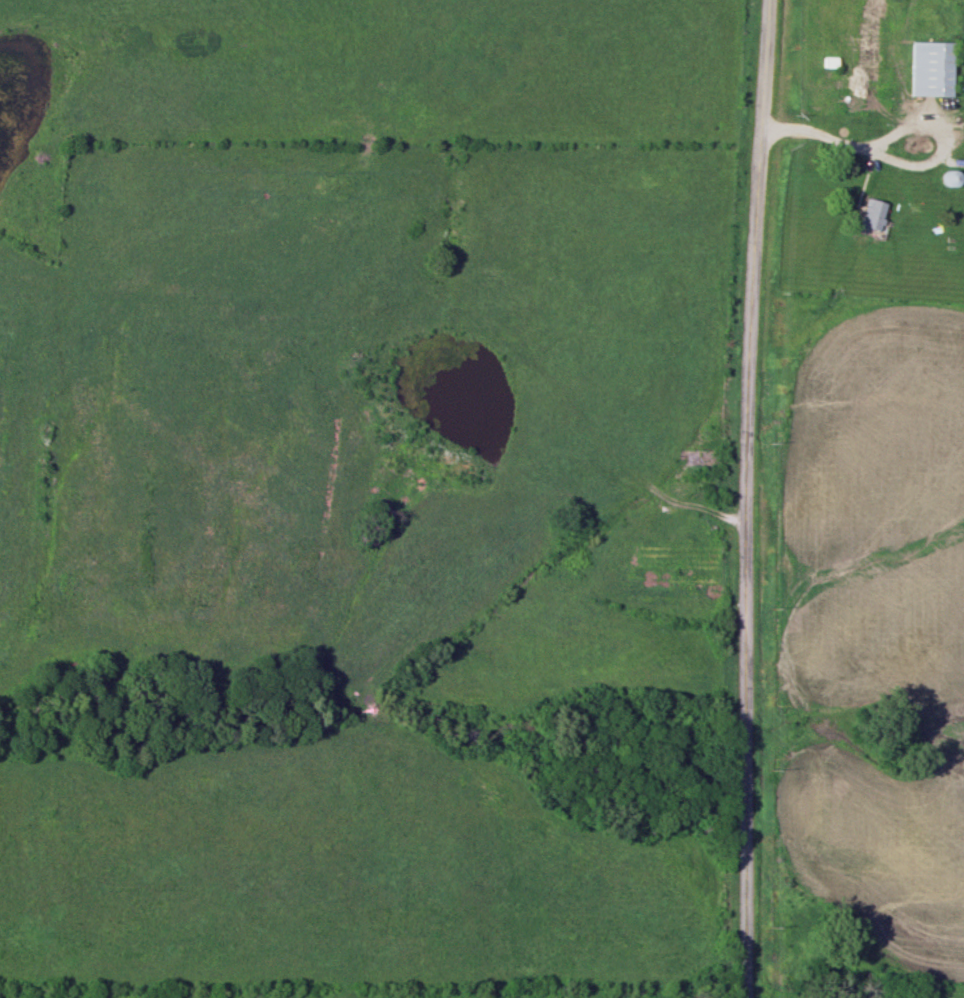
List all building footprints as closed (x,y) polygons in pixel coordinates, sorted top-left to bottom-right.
[(913,96),(951,96),(951,42),(913,42),(913,96)] [(878,237),(888,204),(867,197),(857,230),(878,237)]
